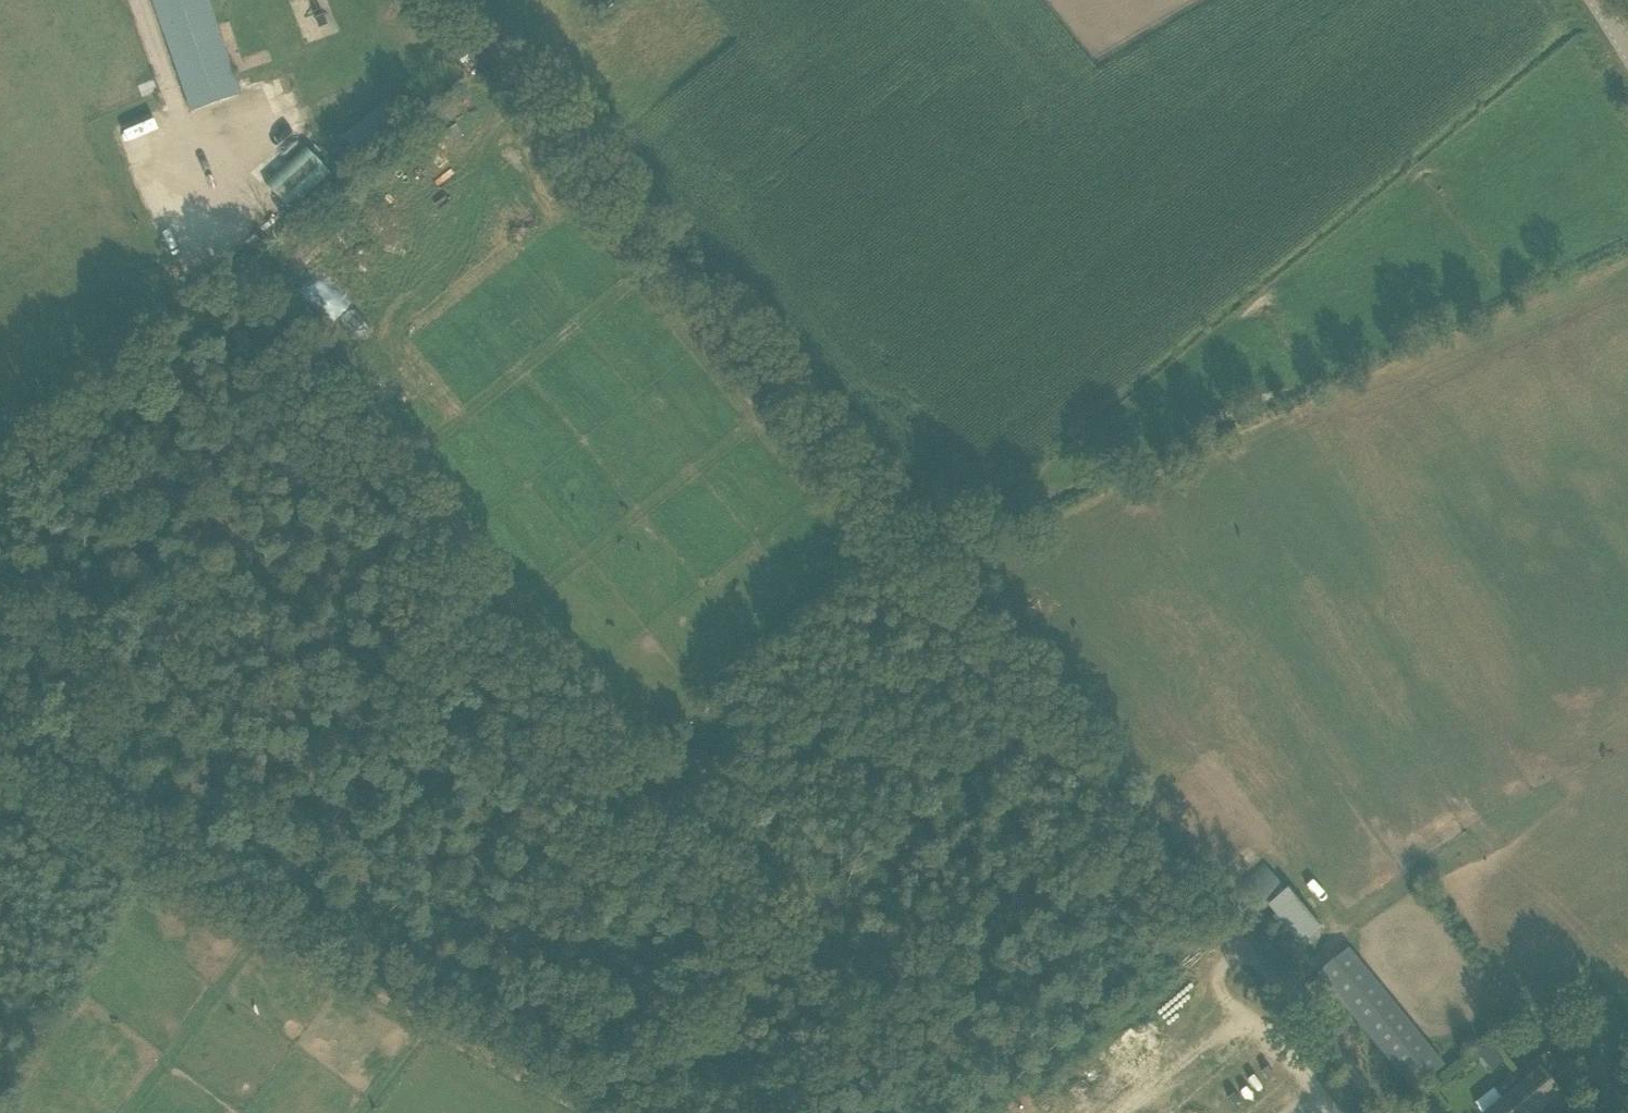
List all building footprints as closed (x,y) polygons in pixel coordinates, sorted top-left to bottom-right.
[(238,92),(207,0),(168,0),(154,5),(189,108),(238,92)] [(600,15),(617,0),(586,0),(600,15)] [(279,99),(302,92),(295,67),(272,74),(279,99)] [(256,74),(238,80),(242,94),(261,88),(256,74)] [(125,165),(149,154),(133,118),(108,130),(125,165)] [(344,152),(355,166),(363,159),(352,146),(344,152)] [(306,148),(265,185),(289,210),(329,173),(306,148)] [(1245,879),(1260,900),(1280,887),(1265,865),(1245,879)] [(1302,946),(1322,929),(1287,887),(1267,904),(1302,946)] [(1441,1066),(1349,948),(1318,973),(1410,1089),(1427,1076),(1441,1066)] [(1547,1106),(1553,1112),(1555,1112),(1574,1099),(1554,1073),(1561,1068),(1548,1051),(1518,1074),(1512,1075),(1495,1090),(1502,1098),(1483,1112),(1538,1112),(1547,1106)] [(1413,1112),(1437,1112),(1437,1108),(1431,1100),(1421,1099),(1413,1106),(1413,1112)]
